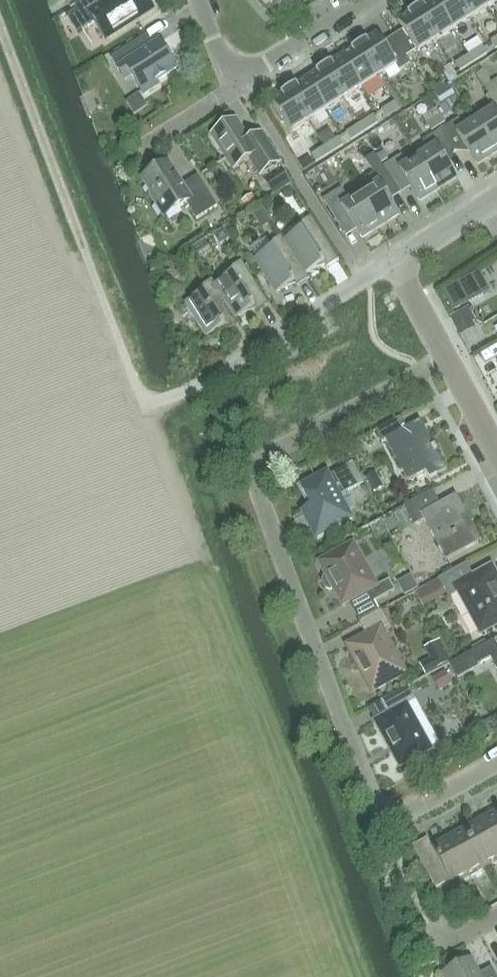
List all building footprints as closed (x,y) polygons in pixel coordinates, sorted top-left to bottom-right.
[(66,16),(78,33),(95,22),(96,23),(106,40),(118,33),(154,10),(147,0),(85,0),(80,3),(75,6),(77,9),(66,16)] [(453,31),(434,0),(433,0),(416,11),(435,42),(453,31)] [(471,19),(459,0),(434,0),(453,31),(471,19)] [(471,19),(489,8),(484,0),(459,0),(471,19)] [(417,53),(435,42),(416,11),(398,22),(403,31),(394,37),(407,58),(416,52),(417,53)] [(407,58),(394,37),(384,43),(379,34),(361,46),(380,78),(398,67),(402,73),(412,67),(407,58)] [(135,43),(111,59),(116,68),(117,68),(126,81),(132,77),(144,95),(159,86),(157,83),(177,70),(158,41),(141,52),(135,43)] [(363,89),(380,78),(361,46),(343,57),(363,89)] [(469,55),(474,63),(488,54),(483,46),(469,55)] [(460,71),(474,63),(469,55),(455,64),(460,71)] [(345,101),(363,89),(343,57),(325,69),(345,101)] [(451,67),(443,72),(448,80),(456,75),(451,67)] [(327,112),(345,101),(325,69),(307,80),(327,112)] [(309,123),(327,112),(307,80),(289,91),(309,123)] [(492,83),(485,88),(489,95),(496,90),(492,83)] [(291,134),(309,123),(289,91),(271,103),(291,134)] [(475,121),(496,154),(496,92),(487,98),(494,109),(475,121)] [(386,118),(400,109),(395,101),(381,111),(386,118)] [(446,123),(441,116),(437,108),(430,113),(439,128),(446,123)] [(432,132),(439,128),(430,113),(423,117),(432,132)] [(360,124),(365,132),(379,123),(374,115),(360,124)] [(475,121),(465,128),(459,119),(441,130),(455,152),(469,153),(477,166),(496,154),(475,121)] [(250,161),(260,176),(281,163),(266,138),(253,146),(237,120),(212,136),(234,171),(250,161)] [(351,141),(365,132),(360,124),(346,133),(351,141)] [(450,167),(455,152),(441,130),(423,141),(429,151),(418,157),(439,191),(457,179),(450,167)] [(325,147),(330,155),(344,146),(338,138),(325,147)] [(316,163),(330,155),(325,147),(311,155),(316,163)] [(377,157),(381,164),(389,159),(384,152),(377,157)] [(383,167),(381,164),(377,157),(375,154),(365,159),(374,173),(366,178),(371,187),(360,194),(381,227),(399,216),(390,200),(400,194),(383,167)] [(418,157),(407,164),(401,155),(383,167),(400,194),(411,188),(420,203),(439,191),(418,157)] [(197,220),(217,207),(198,176),(183,186),(169,163),(143,180),(153,196),(151,197),(165,219),(188,205),(197,220)] [(360,194),(350,201),(342,188),(323,200),(347,237),(357,231),(362,239),(381,227),(360,194)] [(286,190),(283,195),(286,199),(291,199),(293,195),(291,190),(286,190)] [(248,211),(258,205),(252,195),(242,201),(248,211)] [(250,212),(257,222),(267,216),(260,206),(250,212)] [(285,240),(307,275),(324,263),(327,268),(339,261),(311,218),(300,225),(303,229),(285,240)] [(307,275),(285,240),(282,236),(271,243),(274,248),(253,261),(275,295),(295,282),(298,287),(310,279),(307,275)] [(203,242),(193,248),(200,259),(210,253),(203,242)] [(215,285),(237,319),(254,308),(257,312),(269,305),(242,261),(230,269),(233,274),(215,285)] [(175,282),(182,278),(173,264),(167,268),(175,282)] [(478,272),(440,293),(451,312),(489,292),(478,272)] [(237,319),(215,285),(213,281),(201,288),(204,293),(185,305),(206,339),(225,326),(228,331),(240,323),(237,319)] [(466,309),(450,318),(458,332),(474,324),(466,309)] [(407,428),(401,418),(375,432),(381,443),(385,440),(409,483),(426,473),(430,480),(448,470),(420,420),(407,428)] [(309,525),(318,540),(355,520),(342,495),(365,483),(353,462),(331,474),(328,470),(299,486),(311,509),(307,511),(314,523),(309,525)] [(366,478),(374,492),(384,487),(376,472),(366,478)] [(441,504),(433,491),(404,507),(414,526),(424,520),(447,561),(482,541),(456,495),(441,504)] [(353,544),(318,563),(322,571),(325,577),(324,578),(322,583),(326,591),(331,592),(333,591),(342,607),(367,593),(373,604),(395,592),(389,581),(378,588),(358,551),(353,544)] [(459,593),(481,634),(496,626),(496,578),(491,568),(474,577),(467,565),(416,592),(423,604),(444,592),(448,599),(459,593)] [(419,589),(413,578),(412,575),(398,582),(405,596),(419,589)] [(364,678),(368,676),(376,690),(405,674),(388,643),(390,642),(384,632),(390,629),(381,611),(358,623),(365,636),(347,646),(364,678)] [(487,644),(485,640),(471,648),(474,652),(450,665),(457,679),(478,667),(477,665),(490,658),(496,672),(496,646),(494,641),(487,644)] [(421,667),(426,676),(452,662),(447,653),(421,667)] [(452,684),(446,673),(435,679),(441,691),(452,684)] [(415,701),(407,687),(381,701),(388,714),(375,721),(387,745),(389,744),(401,766),(431,750),(406,705),(415,701)] [(496,813),(480,821),(496,852),(496,813)] [(496,864),(496,852),(480,821),(464,830),(486,870),(496,864)] [(470,879),(486,870),(464,830),(448,839),(470,879)] [(454,888),(470,879),(448,839),(432,848),(427,840),(413,848),(436,891),(451,883),(454,888)] [(444,976),(496,976),(492,968),(480,974),(472,959),(443,975),(444,976)]
